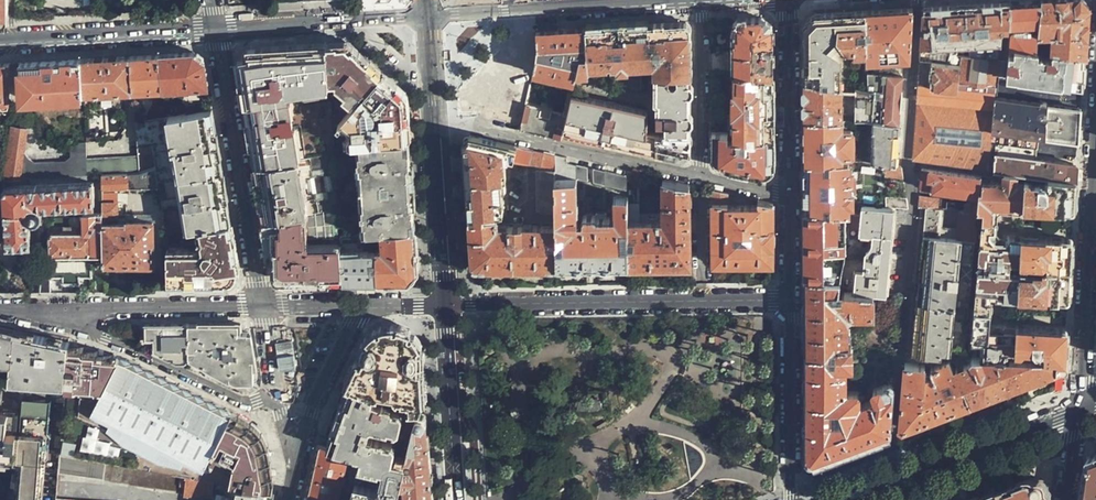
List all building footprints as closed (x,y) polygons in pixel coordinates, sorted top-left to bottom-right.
[(1037,32),(1040,0),(1022,1),(1004,2),(1002,24),(1013,23),(1013,29),(1011,30),(1010,42),(1007,42),(1007,45),(1010,45),(1035,49),(1037,32)] [(1083,55),(1086,6),(1084,5),(1080,3),(1077,0),(1042,0),(1040,0),(1037,32),(1059,31),(1059,33),(1057,33),(1054,34),(1052,37),(1050,51),(1083,55)] [(961,5),(923,7),(920,43),(955,41),(968,40),(968,55),(998,58),(1002,24),(1004,2),(961,5)] [(889,9),(866,10),(866,51),(866,59),(904,56),(908,56),(911,8),(889,9)] [(804,25),(804,81),(840,86),(839,52),(845,47),(854,46),(854,51),(866,51),(866,10),(816,14),(810,19),(804,25)] [(734,72),(772,77),(772,54),(772,26),(761,17),(735,18),(733,21),(733,72),(734,72)] [(666,23),(643,24),(645,63),(653,62),(654,74),(690,73),(689,25),(685,21),(666,23)] [(614,26),(584,28),(576,72),(587,71),(587,67),(610,65),(610,68),(628,67),(627,64),(645,63),(643,24),(614,26)] [(576,72),(584,28),(560,29),(536,31),(536,47),(533,71),(574,80),(576,72)] [(955,41),(920,43),(919,59),(930,60),(955,63),(956,54),(955,41)] [(368,89),(383,73),(362,56),(345,42),(327,43),(330,81),(336,80),(336,83),(347,92),(345,95),(346,99),(350,102),(353,102),(366,89),(368,89)] [(330,81),(327,43),(247,49),(242,55),(238,60),(248,120),(255,164),(335,151),(331,102),(330,81)] [(997,75),(1006,76),(1010,45),(1007,45),(1006,45),(1004,59),(998,58),(968,55),(960,55),(959,63),(958,82),(996,86),(997,75)] [(1006,76),(1081,86),(1082,71),(1083,55),(1050,51),(1050,56),(1037,54),(1038,49),(1035,49),(1010,45),(1006,76)] [(712,69),(728,71),(728,52),(727,50),(712,50),(712,69)] [(163,93),(210,90),(205,61),(194,51),(177,52),(158,53),(163,89),(163,93)] [(163,89),(158,53),(152,54),(131,55),(134,89),(163,89)] [(125,90),(134,89),(131,55),(107,57),(82,58),(85,92),(125,90)] [(50,60),(18,62),(20,96),(85,92),(82,58),(50,60)] [(958,82),(959,63),(955,63),(930,60),(930,67),(929,85),(957,88),(958,82)] [(9,100),(8,63),(0,63),(0,101),(9,100)] [(619,69),(616,83),(641,88),(640,73),(619,69)] [(734,133),(772,143),(772,112),(772,77),(734,72),(733,133),(734,133)] [(401,88),(383,73),(368,89),(337,123),(340,125),(342,123),(351,130),(351,134),(348,137),(348,143),(356,142),(410,138),(408,104),(407,97),(407,96),(406,95),(406,94),(405,93),(404,91),(403,90),(402,89),(401,88)] [(690,119),(690,73),(654,74),(654,102),(657,102),(656,122),(665,123),(665,130),(662,133),(656,132),(656,154),(681,160),(690,153),(690,119)] [(874,90),(877,74),(866,74),(866,89),(874,90)] [(868,121),(872,121),(897,124),(903,75),(889,74),(877,74),(874,90),(868,121)] [(804,101),(804,120),(840,120),(840,86),(804,81),(804,101)] [(912,158),(987,168),(990,140),(995,97),(996,86),(958,82),(957,88),(929,85),(916,84),(915,99),(916,99),(915,121),(912,158)] [(854,120),(858,120),(860,120),(868,121),(874,90),(866,89),(855,88),(854,120)] [(571,93),(567,114),(563,134),(609,144),(656,154),(656,132),(647,130),(647,110),(571,93)] [(990,140),(1035,147),(1036,147),(1038,136),(1045,137),(1047,104),(995,97),(990,140)] [(540,108),(525,104),(521,125),(520,130),(562,139),(563,134),(567,114),(552,110),(553,105),(542,103),(540,108)] [(1079,130),(1080,109),(1047,104),(1045,137),(1078,141),(1079,130)] [(222,165),(213,108),(136,120),(139,155),(140,170),(155,167),(166,232),(197,227),(232,221),(222,165)] [(804,142),(804,163),(841,162),(840,153),(848,153),(851,149),(851,132),(848,128),(846,128),(840,128),(840,120),(804,120),(804,142)] [(884,164),(895,165),(896,146),(897,124),(872,121),(870,140),(871,141),(870,162),(884,164)] [(5,180),(87,174),(86,159),(86,142),(70,143),(71,156),(65,160),(36,162),(29,158),(23,152),(26,128),(11,126),(5,180)] [(768,173),(772,167),(772,158),(772,143),(734,133),(734,138),(727,138),(727,132),(712,132),(711,155),(713,159),(716,162),(720,164),(729,166),(728,169),(746,173),(747,171),(763,174),(768,173)] [(466,176),(468,218),(496,217),(496,211),(499,211),(500,211),(501,210),(502,209),(503,208),(502,207),(501,181),(503,181),(503,178),(505,178),(504,156),(513,158),(516,145),(469,135),(463,139),(466,176)] [(411,157),(410,138),(356,142),(363,230),(383,229),(416,227),(415,213),(411,157)] [(1048,177),(1076,181),(1077,164),(1035,158),(1035,152),(1035,147),(990,140),(987,168),(987,169),(993,170),(1003,171),(1015,173),(1023,174),(1048,177)] [(532,149),(516,145),(513,158),(529,162),(532,149)] [(529,162),(528,165),(539,167),(542,151),(537,150),(532,149),(529,162)] [(260,193),(264,220),(339,208),(335,151),(255,164),(260,193)] [(555,167),(554,154),(542,151),(539,167),(555,167)] [(555,167),(555,169),(555,177),(566,177),(566,162),(566,157),(554,154),(555,167)] [(102,172),(128,171),(140,170),(139,155),(86,159),(87,174),(102,172)] [(566,162),(566,177),(566,178),(576,177),(576,165),(566,162)] [(804,186),(805,209),(844,213),(847,213),(848,209),(848,204),(852,205),(852,202),(852,192),(848,192),(848,181),(852,182),(852,171),(852,170),(848,169),(848,162),(841,162),(804,163),(804,186)] [(902,176),(901,166),(895,165),(884,164),(884,175),(902,176)] [(576,165),(576,177),(588,180),(589,168),(576,165)] [(981,175),(922,166),(920,185),(974,193),(973,201),(967,200),(965,202),(964,209),(978,209),(978,208),(981,181),(981,175)] [(537,211),(555,210),(555,177),(555,169),(536,170),(537,211)] [(606,171),(595,169),(594,181),(605,183),(606,171)] [(102,172),(103,186),(129,184),(128,171),(102,172)] [(616,174),(606,171),(605,183),(616,186),(616,174)] [(852,192),(852,202),(856,202),(856,194),(855,194),(854,180),(856,179),(856,172),(852,171),(852,182),(848,181),(848,192),(852,192)] [(981,218),(994,219),(995,209),(998,206),(1022,208),(1023,183),(1014,183),(1015,173),(1003,171),(1002,182),(999,181),(997,180),(993,181),(993,180),(990,179),(990,182),(981,181),(978,208),(982,208),(981,218)] [(627,176),(616,174),(616,186),(627,188),(627,176)] [(556,225),(556,266),(591,266),(627,266),(627,222),(627,196),(613,196),(613,216),(606,217),(606,213),(593,213),(594,215),(584,215),(580,218),(580,222),(577,222),(576,177),(566,178),(566,177),(555,177),(555,210),(556,225)] [(1071,211),(1074,212),(1075,195),(1076,181),(1048,177),(1047,181),(1049,183),(1047,184),(1044,182),(1034,181),(1031,184),(1028,181),(1023,180),(1023,183),(1022,208),(1071,211)] [(627,222),(627,266),(691,265),(689,184),(662,178),(663,221),(627,222)] [(94,203),(92,181),(5,187),(6,245),(29,244),(28,221),(30,220),(33,221),(37,221),(40,219),(42,215),(41,212),(39,208),(41,207),(82,204),(94,203)] [(767,266),(773,266),(772,202),(757,199),(757,204),(728,205),(728,192),(712,189),(712,267),(718,267),(719,269),(721,270),(724,269),(726,268),(726,263),(740,263),(758,263),(760,269),(763,270),(765,269),(766,268),(767,266)] [(907,207),(906,196),(884,195),(884,206),(893,206),(907,207)] [(918,206),(925,206),(937,207),(938,199),(936,197),(919,195),(918,206)] [(104,254),(104,263),(153,262),(152,220),(127,222),(127,223),(118,223),(117,202),(103,203),(103,212),(104,254)] [(893,206),(884,206),(859,205),(859,210),(858,237),(857,237),(843,252),(843,256),(839,277),(837,287),(872,291),(883,293),(888,247),(893,206)] [(917,296),(911,352),(918,353),(930,354),(940,355),(941,350),(964,350),(977,218),(978,209),(964,209),(960,208),(959,226),(958,237),(940,235),(941,225),(943,208),(937,207),(925,206),(923,225),(920,259),(921,260),(922,261),(922,262),(923,262),(925,263),(924,278),(923,292),(922,292),(921,292),(920,292),(919,293),(918,294),(917,296)] [(277,275),(282,280),(344,280),(340,232),(339,208),(264,220),(273,269),(277,275)] [(805,242),(805,278),(839,277),(843,256),(843,252),(844,213),(805,209),(805,242)] [(858,237),(859,210),(848,209),(847,213),(847,238),(857,237),(858,237)] [(91,254),(104,254),(103,212),(84,213),(84,232),(90,232),(91,254)] [(469,227),(471,264),(475,267),(496,267),(556,266),(556,225),(522,226),(523,223),(516,224),(516,226),(496,226),(496,217),(468,218),(469,227)] [(1004,296),(1017,297),(1018,271),(1009,270),(1010,259),(1019,260),(1020,235),(1007,234),(993,233),(994,219),(981,218),(978,257),(985,257),(984,268),(978,267),(974,307),(989,308),(990,295),(1004,296)] [(240,268),(232,221),(197,227),(201,246),(205,250),(202,253),(195,247),(164,248),(165,281),(230,280),(235,274),(240,268)] [(958,237),(959,226),(941,225),(940,235),(958,237)] [(417,248),(416,227),(383,229),(383,245),(388,249),(385,251),(382,248),(376,248),(377,276),(377,279),(407,278),(419,268),(417,248)] [(340,232),(344,280),(359,280),(366,280),(366,276),(377,276),(376,248),(382,248),(385,251),(388,249),(383,245),(383,229),(363,230),(340,232)] [(79,275),(91,275),(91,254),(90,232),(84,232),(51,233),(49,234),(50,275),(63,275),(63,280),(70,280),(79,280),(79,275)] [(1044,267),(1070,269),(1071,254),(1072,241),(1069,239),(1020,235),(1019,260),(1040,262),(1042,261),(1044,263),(1044,267)] [(920,259),(917,296),(918,294),(919,293),(920,292),(921,292),(922,292),(923,292),(924,278),(925,263),(923,262),(922,262),(922,261),(921,260),(920,259)] [(1066,300),(1069,299),(1069,284),(1070,269),(1044,267),(1043,271),(1045,274),(1043,275),(1041,272),(1018,269),(1018,271),(1017,297),(1066,300)] [(41,277),(40,292),(49,292),(50,279),(48,277),(41,277)] [(888,432),(892,385),(889,382),(871,389),(874,398),(858,404),(858,391),(845,391),(845,364),(851,364),(852,356),(852,343),(847,343),(848,316),(851,313),(872,314),(872,291),(837,287),(839,277),(805,278),(805,312),(805,460),(810,461),(846,448),(888,432)] [(989,322),(989,308),(974,307),(971,337),(979,338),(979,343),(981,343),(980,352),(992,353),(1004,354),(1004,347),(1014,348),(1015,324),(1002,323),(989,322)] [(69,336),(18,326),(0,322),(0,357),(12,358),(10,384),(11,384),(65,389),(69,344),(69,336)] [(219,323),(188,323),(189,357),(237,383),(254,382),(250,331),(239,322),(219,323)] [(188,323),(145,324),(145,335),(145,347),(153,347),(154,350),(168,357),(174,356),(174,359),(179,361),(187,361),(189,357),(188,323)] [(345,382),(346,384),(351,385),(372,388),(393,390),(392,395),(396,399),(407,400),(408,409),(419,408),(422,400),(426,401),(424,370),(422,370),(420,366),(422,357),(422,354),(422,351),(421,344),(417,336),(413,332),(408,328),(399,323),(391,323),(384,324),(379,325),(374,327),(368,332),(365,337),(362,344),(360,353),(360,358),(360,359),(356,359),(354,361),(346,380),(345,382)] [(1066,345),(1066,330),(1064,328),(1015,324),(1014,348),(1020,349),(1025,344),(1031,345),(1034,351),(1039,351),(1041,348),(1043,351),(1042,357),(1055,358),(1054,370),(1065,366),(1066,345)] [(75,344),(69,344),(65,389),(64,399),(59,452),(216,479),(273,489),(273,478),(273,469),(274,463),(273,455),(271,447),(267,440),(263,436),(234,416),(145,368),(118,358),(113,356),(107,355),(101,355),(102,351),(80,349),(81,344),(75,344)] [(295,369),(295,345),(279,345),(279,369),(295,369)] [(1006,388),(1054,370),(1055,358),(1042,357),(1004,354),(992,353),(993,356),(982,360),(979,352),(975,354),(970,356),(971,361),(953,368),(949,358),(930,366),(933,375),(923,379),(925,362),(905,361),(899,425),(902,426),(952,407),(1006,388)] [(9,395),(64,399),(65,389),(11,384),(9,395)] [(329,445),(348,450),(355,452),(362,454),(358,470),(354,488),(352,499),(396,499),(399,484),(402,466),(404,458),(406,450),(394,448),(394,445),(390,440),(371,436),(371,435),(369,434),(368,432),(368,428),(370,425),(372,424),(394,429),(398,428),(401,411),(399,409),(392,407),(388,405),(370,400),(372,388),(351,385),(340,416),(329,445)] [(48,412),(21,410),(19,443),(14,442),(15,422),(0,421),(0,458),(7,459),(6,462),(17,463),(15,499),(14,499),(42,499),(48,412)] [(433,499),(430,458),(428,420),(426,417),(425,415),(424,414),(423,413),(421,413),(420,413),(418,414),(417,414),(407,443),(406,450),(404,458),(410,458),(410,466),(402,466),(399,484),(404,484),(404,493),(402,493),(402,499),(433,499)] [(319,451),(317,459),(345,466),(348,450),(329,445),(321,444),(319,451)] [(213,492),(216,479),(59,452),(58,472),(127,482),(127,484),(195,493),(199,491),(213,492)] [(355,452),(351,468),(358,470),(362,454),(355,452)] [(1083,495),(1095,497),(1095,455),(1094,456),(1089,457),(1083,495)] [(315,468),(312,477),(341,485),(345,466),(317,459),(315,468)] [(351,468),(348,486),(354,488),(358,470),(351,468)] [(305,495),(328,499),(337,499),(341,485),(312,477),(311,481),(310,487),(307,487),(305,495)] [(273,489),(216,479),(213,492),(212,499),(271,499),(273,489)] [(1050,494),(1048,493),(1045,491),(1046,487),(1043,483),(1041,482),(1039,482),(1036,484),(1034,480),(1031,479),(981,498),(982,499),(1049,499),(1050,494)] [(344,499),(352,499),(354,488),(348,486),(344,499)]
